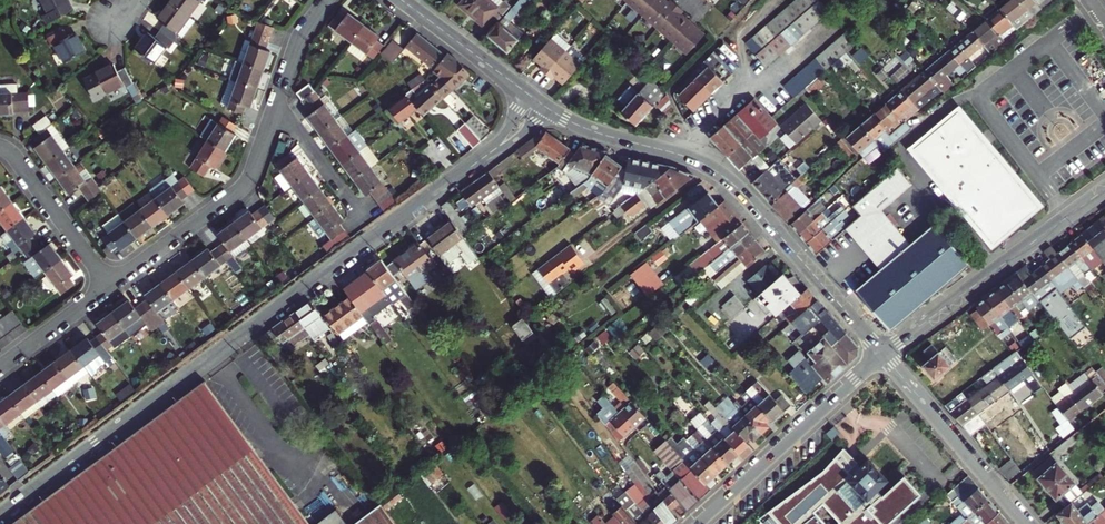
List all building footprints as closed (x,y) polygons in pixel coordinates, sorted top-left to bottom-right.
[(66,4),(64,0),(38,0),(47,15),(43,17),(48,25),(64,16),(71,12),(66,4)] [(187,17),(200,1),(204,4),(207,0),(172,0),(169,3),(187,17)] [(460,4),(490,30),(512,4),(507,0),(494,0),(492,2),(489,0),(463,0),(460,4)] [(489,36),(506,51),(517,39),(510,33),(516,27),(509,21),(526,1),(528,2),(530,0),(520,0),(489,36)] [(644,14),(656,0),(631,0),(630,1),(644,14)] [(658,26),(676,5),(671,0),(670,0),(667,3),(664,0),(656,0),(644,14),(658,26)] [(800,16),(806,11),(797,0),(794,0),(789,4),(800,16)] [(806,11),(813,5),(808,0),(797,0),(806,11)] [(819,0),(813,5),(822,17),(829,11),(819,0)] [(1001,9),(1016,28),(1017,29),(1052,0),(1012,0),(1001,9)] [(163,25),(158,31),(173,43),(178,37),(175,34),(187,17),(169,3),(156,20),(163,25)] [(794,22),(800,16),(789,4),(783,9),(794,22)] [(673,39),(688,22),(680,14),(683,11),(676,5),(658,26),(673,39)] [(813,5),(806,11),(816,22),(822,17),(813,5)] [(777,15),(787,27),(794,22),(783,9),(777,15)] [(1001,9),(988,20),(1005,40),(1011,34),(1010,33),(1016,28),(1001,9)] [(806,11),(800,16),(810,28),(816,22),(806,11)] [(327,26),(349,42),(361,26),(345,14),(342,18),(336,13),(327,26)] [(771,20),(781,32),(787,27),(777,15),(771,20)] [(810,28),(800,16),(794,22),(804,33),(810,28)] [(765,26),(775,38),(781,32),(771,20),(765,26)] [(1005,40),(988,20),(973,32),(984,45),(990,52),(1005,40)] [(688,22),(673,39),(688,52),(703,35),(699,31),(695,27),(688,22)] [(804,33),(794,22),(787,27),(797,38),(804,33)] [(255,29),(271,35),(273,29),(257,23),(255,29)] [(381,46),(375,42),(378,38),(361,26),(349,42),(372,59),(381,46)] [(758,31),(768,43),(775,38),(765,26),(758,31)] [(797,38),(787,27),(781,32),(791,44),(797,38)] [(268,43),(271,35),(255,29),(252,37),(268,43)] [(68,37),(64,30),(47,40),(51,47),(55,45),(65,63),(85,52),(75,33),(68,37)] [(152,38),(146,33),(133,50),(151,63),(164,47),(168,50),(173,43),(158,31),(152,38)] [(752,37),(762,48),(768,43),(758,31),(752,37)] [(848,31),(841,37),(851,48),(857,43),(848,31)] [(781,32),(775,38),(785,49),(791,44),(781,32)] [(984,45),(973,32),(950,52),(961,65),(984,45)] [(268,43),(252,37),(245,34),(235,62),(263,71),(269,53),(265,51),(268,43)] [(405,49),(433,71),(441,61),(444,57),(415,35),(405,49)] [(538,71),(545,77),(570,48),(554,35),(533,60),(541,67),(538,71)] [(746,42),(756,54),(762,48),(752,37),(746,42)] [(851,48),(841,37),(835,42),(845,54),(846,53),(851,48)] [(785,49),(775,38),(768,43),(778,55),(785,49)] [(835,42),(828,48),(838,59),(845,54),(835,42)] [(390,43),(379,57),(389,66),(401,53),(390,43)] [(778,55),(768,43),(762,48),(772,60),(778,55)] [(563,85),(585,61),(570,48),(545,77),(551,82),(555,78),(563,85)] [(756,54),(766,65),(772,60),(762,48),(756,54)] [(828,48),(822,53),(832,65),(838,59),(828,48)] [(729,68),(718,56),(714,52),(693,73),(697,77),(713,93),(725,81),(733,72),(729,68)] [(961,65),(950,52),(927,71),(938,84),(961,65)] [(822,53),(816,59),(826,70),(832,65),(822,53)] [(444,57),(441,61),(461,82),(468,75),(461,66),(446,55),(444,57)] [(918,61),(916,58),(912,61),(917,67),(921,64),(918,61)] [(816,59),(809,64),(819,76),(820,75),(826,70),(816,59)] [(461,82),(441,61),(433,71),(432,72),(439,79),(450,91),(461,82)] [(229,80),(257,90),(263,71),(235,62),(229,80)] [(809,64),(803,70),(813,81),(819,76),(809,64)] [(137,91),(126,71),(119,75),(115,67),(96,77),(107,97),(125,87),(129,95),(137,91)] [(803,70),(797,75),(807,87),(813,81),(803,70)] [(903,91),(919,111),(932,100),(939,94),(940,93),(943,91),(938,84),(927,71),(903,91)] [(693,73),(684,82),(688,86),(697,77),(693,73)] [(405,83),(411,91),(417,87),(424,82),(419,74),(405,83)] [(657,106),(670,118),(675,113),(668,98),(665,92),(656,74),(622,112),(635,125),(657,101),(660,103),(657,106)] [(807,87),(797,75),(790,81),(800,92),(806,87),(807,87)] [(806,87),(813,95),(827,82),(820,75),(819,76),(813,81),(807,87),(806,87)] [(679,95),(694,111),(713,93),(697,77),(688,86),(682,92),(679,95)] [(450,91),(439,79),(430,87),(441,99),(448,107),(456,100),(449,93),(450,91)] [(257,90),(229,80),(221,105),(229,108),(228,110),(244,115),(246,107),(250,109),(257,90)] [(424,82),(417,87),(411,91),(404,96),(405,97),(417,110),(422,116),(441,99),(430,87),(425,81),(424,82)] [(800,92),(790,81),(784,86),(794,98),(800,92)] [(684,82),(678,87),(682,92),(688,86),(684,82)] [(296,94),(302,102),(314,93),(313,92),(308,84),(296,94)] [(0,89),(0,118),(13,117),(13,112),(29,111),(28,95),(18,96),(17,88),(0,89)] [(903,91),(889,103),(906,122),(907,121),(919,111),(903,91)] [(305,108),(318,98),(314,93),(302,102),(301,103),(305,108)] [(405,97),(385,112),(395,124),(400,130),(403,127),(400,123),(407,118),(417,110),(405,97)] [(318,98),(305,108),(310,114),(306,117),(318,133),(340,117),(328,100),(323,104),(318,98)] [(711,138),(742,171),(768,146),(759,137),(763,132),(767,136),(772,132),(768,129),(777,121),(755,98),(711,138)] [(804,101),(779,124),(795,141),(820,118),(804,101)] [(875,115),(891,134),(906,122),(889,103),(875,115)] [(912,150),(914,152),(940,130),(1017,220),(1018,219),(1019,216),(1019,214),(1019,211),(1030,202),(996,162),(997,160),(957,112),(955,114),(964,124),(965,123),(975,136),(971,139),(960,127),(957,130),(949,119),(940,126),(939,124),(927,134),(928,136),(912,150)] [(964,124),(955,114),(949,119),(957,130),(960,127),(971,139),(975,136),(965,123),(964,124)] [(880,144),(891,134),(875,115),(863,124),(880,144)] [(208,141),(226,152),(236,136),(232,133),(237,126),(222,117),(221,120),(213,116),(201,137),(208,141)] [(341,116),(340,117),(318,133),(330,148),(352,131),(341,116)] [(487,134),(472,117),(464,125),(481,143),(487,134)] [(52,127),(46,118),(33,128),(39,137),(52,127)] [(880,144),(879,144),(886,151),(913,128),(907,121),(906,122),(891,134),(880,144)] [(880,144),(863,124),(848,137),(864,157),(879,144),(880,144)] [(481,143),(464,125),(459,129),(464,135),(463,135),(475,149),(477,147),(481,143)] [(63,153),(69,149),(52,127),(39,137),(34,141),(38,146),(34,149),(47,165),(63,153)] [(353,130),(352,131),(330,148),(341,164),(365,146),(353,130)] [(940,130),(914,152),(952,198),(956,195),(983,227),(987,224),(989,226),(991,227),(994,228),(996,229),(999,230),(1002,230),(1005,229),(1007,228),(1010,227),(1012,226),(1014,224),(1016,221),(1017,220),(940,130)] [(532,149),(531,147),(534,144),(566,167),(575,153),(546,132),(545,133),(543,131),(515,152),(519,156),(527,149),(529,151),(532,149)] [(226,152),(208,141),(191,171),(204,179),(212,167),(216,170),(226,152)] [(606,155),(608,151),(581,144),(581,145),(575,153),(566,167),(564,171),(558,167),(548,174),(554,183),(560,178),(567,172),(574,166),(586,170),(582,176),(563,189),(567,195),(577,188),(584,183),(589,180),(606,155)] [(354,180),(370,167),(379,161),(367,145),(365,146),(341,164),(354,180)] [(58,181),(75,168),(63,153),(47,165),(58,181)] [(285,191),(292,186),(308,174),(296,158),(292,161),(288,155),(275,164),(281,173),(275,178),(285,191)] [(621,166),(606,155),(589,180),(584,183),(589,186),(588,187),(591,190),(599,179),(609,186),(621,167),(621,166)] [(621,204),(636,193),(638,191),(639,190),(644,186),(672,166),(628,157),(626,168),(621,167),(609,186),(608,187),(621,204)] [(753,183),(771,202),(786,189),(788,192),(798,182),(796,180),(788,172),(790,170),(780,159),(753,183)] [(1017,220),(1021,224),(1039,209),(997,160),(996,162),(1030,202),(1019,211),(1019,214),(1019,216),(1018,219),(1017,220)] [(657,203),(694,176),(672,166),(644,186),(657,203)] [(861,215),(892,252),(907,239),(882,210),(913,183),(898,166),(853,206),(861,215)] [(387,189),(370,167),(354,180),(366,196),(370,193),(374,198),(387,189)] [(75,168),(58,181),(71,197),(80,190),(84,196),(97,186),(92,180),(87,184),(75,168)] [(468,187),(461,192),(471,206),(482,198),(486,204),(504,192),(489,171),(468,187)] [(292,186),(304,202),(320,190),(308,174),(292,186)] [(189,197),(195,192),(185,178),(179,183),(189,197)] [(608,187),(609,186),(599,179),(591,190),(598,196),(603,192),(604,193),(608,187)] [(701,219),(718,205),(700,182),(687,192),(694,202),(688,206),(661,226),(672,241),(701,219)] [(789,221),(813,198),(798,182),(788,192),(786,189),(771,202),(789,221)] [(182,202),(189,197),(179,183),(157,200),(170,217),(185,205),(182,202)] [(97,186),(84,196),(90,202),(102,193),(97,186)] [(639,190),(638,191),(651,207),(657,203),(644,186),(639,190)] [(580,193),(577,188),(567,195),(570,200),(580,193)] [(1,189),(0,189),(0,215),(13,205),(1,189)] [(391,195),(387,189),(374,198),(379,205),(391,195)] [(304,202),(315,218),(332,205),(320,190),(304,202)] [(645,205),(636,193),(621,204),(630,217),(645,205)] [(396,201),(391,195),(379,205),(384,211),(396,201)] [(956,195),(952,198),(993,247),(1021,224),(1017,220),(1016,221),(1014,224),(1012,226),(1010,227),(1007,228),(1005,229),(1002,230),(999,230),(996,229),(994,228),(991,227),(989,226),(987,224),(983,227),(956,195)] [(791,224),(799,234),(815,219),(811,215),(823,205),(818,199),(791,224)] [(170,217),(157,200),(141,212),(154,229),(170,217)] [(701,219),(718,242),(743,222),(725,200),(718,205),(701,219)] [(799,234),(807,243),(836,218),(845,210),(836,200),(815,219),(799,234)] [(442,206),(452,220),(463,234),(470,229),(449,201),(442,206)] [(0,215),(0,222),(8,233),(25,220),(13,205),(0,215)] [(154,229),(141,212),(136,205),(121,217),(139,240),(154,229)] [(326,233),(332,239),(344,230),(340,224),(344,221),(332,205),(315,218),(308,224),(318,239),(326,233)] [(266,206),(259,211),(269,224),(276,219),(266,206)] [(249,212),(234,224),(247,241),(269,224),(259,211),(252,216),(249,212)] [(940,215),(936,211),(929,217),(933,221),(940,215)] [(110,236),(104,240),(113,254),(119,249),(122,253),(139,240),(121,217),(119,215),(103,227),(110,236)] [(846,229),(877,264),(892,252),(861,215),(846,229)] [(807,243),(816,254),(833,240),(828,233),(840,223),(836,218),(807,243)] [(25,220),(8,233),(25,255),(38,245),(34,239),(37,236),(25,220)] [(452,220),(426,238),(439,256),(465,238),(463,234),(452,220)] [(1103,262),(1104,264),(1104,227),(1100,221),(1082,234),(1093,249),(1103,262)] [(654,231),(647,222),(639,228),(635,232),(642,241),(654,231)] [(723,253),(750,231),(743,222),(718,242),(715,243),(723,253)] [(856,289),(891,331),(970,264),(935,223),(911,244),(907,239),(892,252),(896,256),(881,269),(856,289)] [(225,244),(218,249),(228,263),(240,279),(247,273),(235,257),(251,246),(247,241),(234,224),(218,236),(225,244)] [(337,246),(350,237),(344,230),(332,239),(337,246)] [(723,253),(718,257),(706,266),(704,268),(712,277),(719,270),(756,238),(750,231),(723,253)] [(1071,243),(1093,270),(1103,262),(1093,249),(1082,234),(1071,243)] [(766,251),(756,238),(719,270),(712,277),(717,283),(726,275),(742,261),(747,267),(766,251)] [(332,239),(323,246),(327,253),(337,246),(332,239)] [(395,259),(403,269),(412,282),(434,265),(418,243),(395,259)] [(585,261),(570,243),(538,267),(557,292),(565,286),(570,282),(562,271),(568,266),(572,271),(585,261)] [(715,243),(711,247),(715,253),(718,257),(723,253),(715,243)] [(1093,270),(1071,243),(1058,253),(1069,268),(1075,263),(1078,267),(1077,268),(1081,274),(1082,272),(1085,276),(1093,270)] [(42,250),(38,245),(25,255),(29,261),(33,257),(46,274),(63,261),(50,245),(42,250)] [(1059,290),(1061,292),(1078,279),(1069,268),(1058,253),(1052,246),(1045,251),(1051,259),(1041,267),(1059,290)] [(210,250),(193,262),(206,279),(228,263),(218,249),(213,253),(210,250)] [(706,266),(718,257),(715,253),(711,256),(708,252),(700,258),(706,266)] [(877,264),(881,269),(896,256),(892,252),(877,264)] [(367,269),(368,270),(382,289),(389,284),(400,298),(408,309),(414,304),(406,293),(393,276),(386,266),(381,259),(367,269)] [(403,269),(395,259),(386,266),(393,276),(403,269)] [(63,261),(46,274),(63,296),(75,286),(70,280),(75,277),(63,261)] [(631,273),(647,296),(663,284),(646,261),(631,273)] [(726,275),(731,281),(747,267),(742,261),(726,275)] [(206,279),(193,262),(178,274),(190,291),(206,279)] [(1077,268),(1078,267),(1075,263),(1069,268),(1078,279),(1078,280),(1079,281),(1085,276),(1082,272),(1081,274),(1077,268)] [(750,279),(761,292),(778,278),(766,265),(750,279)] [(1041,303),(1042,304),(1059,290),(1041,267),(1023,281),(1039,301),(1041,303)] [(367,305),(359,311),(367,321),(369,323),(376,318),(369,308),(386,295),(382,289),(368,270),(350,283),(367,305)] [(190,291),(178,274),(162,285),(175,302),(190,291)] [(1039,301),(1023,281),(1018,274),(1008,281),(1022,300),(1031,311),(1041,303),(1039,301)] [(1022,300),(1008,281),(997,289),(1011,309),(1019,320),(1031,311),(1022,300)] [(1091,283),(1085,288),(1094,299),(1100,294),(1091,283)] [(389,284),(382,289),(386,295),(392,303),(400,298),(389,284)] [(175,302),(162,285),(146,297),(149,301),(143,305),(158,325),(164,321),(159,314),(175,302)] [(808,287),(785,307),(790,313),(786,316),(790,322),(792,320),(818,298),(812,291),(808,287)] [(719,299),(733,316),(746,305),(731,288),(719,299)] [(1006,313),(1011,309),(997,289),(987,297),(1001,316),(1009,327),(1014,324),(1006,313)] [(348,296),(324,314),(342,339),(367,321),(359,311),(348,296)] [(1001,316),(987,297),(975,305),(978,309),(998,335),(1003,332),(995,321),(1001,316)] [(818,298),(792,320),(799,328),(804,333),(814,324),(820,331),(815,336),(819,340),(807,351),(818,364),(815,368),(822,377),(828,383),(858,355),(859,346),(818,298)] [(130,301),(114,313),(127,330),(143,319),(151,330),(158,325),(143,305),(136,310),(130,301)] [(294,312),(310,334),(313,338),(323,331),(335,346),(339,343),(310,301),(294,312)] [(998,335),(978,309),(971,315),(990,341),(998,335)] [(1006,313),(1014,324),(1019,320),(1011,309),(1006,313)] [(310,334),(294,312),(272,328),(283,342),(289,338),(294,345),(298,343),(300,346),(303,344),(301,340),(310,334)] [(8,318),(17,331),(24,326),(14,313),(8,318)] [(133,337),(127,330),(114,313),(98,325),(104,334),(98,338),(108,351),(114,347),(116,349),(133,337)] [(525,314),(511,325),(522,339),(536,328),(525,314)] [(995,321),(1003,332),(1009,327),(1001,316),(995,321)] [(12,335),(17,331),(8,318),(2,322),(12,335)] [(790,322),(788,323),(795,331),(799,328),(792,320),(790,322)] [(12,335),(2,322),(0,324),(0,334),(5,340),(12,335)] [(1034,341),(1030,335),(1024,339),(1028,345),(1034,341)] [(73,351),(86,368),(100,357),(108,367),(116,361),(108,351),(98,338),(92,343),(89,340),(73,351)] [(952,367),(951,365),(940,352),(933,343),(924,350),(931,359),(923,365),(935,381),(952,367)] [(305,372),(311,367),(295,346),(289,350),(305,372)] [(947,347),(940,352),(951,365),(957,360),(947,347)] [(796,368),(789,374),(806,392),(822,377),(815,368),(806,358),(799,350),(788,359),(796,368)] [(90,373),(86,368),(73,351),(57,364),(73,385),(90,373)] [(1012,354),(994,369),(1010,390),(1024,379),(1034,393),(1043,386),(1033,373),(1031,370),(1018,352),(1017,351),(1012,354)] [(328,363),(325,358),(316,365),(319,370),(328,363)] [(73,385),(57,364),(42,375),(59,397),(60,398),(74,386),(73,385)] [(1083,409),(1104,392),(1104,383),(1092,367),(1085,372),(1091,380),(1073,393),(1071,395),(1081,410),(1083,409)] [(963,392),(979,413),(1010,390),(994,369),(963,392)] [(59,397),(42,375),(26,387),(43,409),(59,397)] [(254,448),(204,381),(78,474),(31,509),(43,523),(150,523),(254,448)] [(759,405),(771,418),(774,421),(784,411),(775,401),(757,381),(751,386),(764,400),(759,405)] [(1068,420),(1081,410),(1071,395),(1073,393),(1066,383),(1059,389),(1061,392),(1052,398),(1059,407),(1064,414),(1068,420)] [(621,410),(635,426),(645,417),(618,386),(612,391),(621,401),(625,405),(621,410)] [(746,391),(754,399),(758,404),(759,405),(764,400),(751,386),(746,391)] [(43,409),(26,387),(11,398),(23,415),(27,420),(43,409)] [(749,404),(754,399),(746,391),(741,396),(749,404)] [(951,413),(972,436),(987,425),(981,416),(979,413),(963,392),(957,397),(963,404),(951,413)] [(784,411),(791,405),(781,395),(775,401),(784,411)] [(11,398),(0,406),(0,431),(8,442),(14,437),(6,427),(23,415),(11,398)] [(719,431),(739,453),(749,444),(746,441),(734,427),(728,421),(721,413),(709,399),(704,404),(716,417),(724,426),(719,431)] [(749,404),(744,408),(748,413),(758,404),(754,399),(749,404)] [(615,407),(618,412),(621,410),(625,405),(621,401),(615,407)] [(734,427),(746,441),(751,436),(754,439),(761,432),(736,405),(733,402),(731,404),(743,418),(734,427)] [(766,423),(771,418),(759,405),(758,404),(748,413),(744,408),(739,402),(736,405),(761,432),(769,426),(766,423)] [(728,421),(734,427),(743,418),(731,404),(728,407),(735,415),(728,421)] [(619,441),(635,426),(621,410),(618,412),(615,407),(611,411),(614,416),(606,424),(619,441)] [(721,413),(728,421),(735,415),(728,407),(721,413)] [(1064,414),(1059,407),(1053,412),(1062,424),(1068,420),(1064,414)] [(706,438),(729,463),(739,453),(719,431),(711,422),(703,414),(698,419),(702,423),(711,433),(706,438)] [(987,425),(994,433),(1000,430),(991,418),(988,421),(983,414),(981,416),(987,425)] [(711,422),(719,431),(724,426),(716,417),(711,422)] [(1068,420),(1062,424),(1057,428),(1064,437),(1075,429),(1068,420)] [(695,448),(718,473),(729,463),(706,438),(697,428),(696,429),(689,422),(686,425),(692,433),(691,434),(700,443),(695,448)] [(697,428),(706,438),(711,433),(702,423),(697,428)] [(834,426),(827,433),(834,440),(841,433),(834,426)] [(683,458),(712,490),(718,484),(713,477),(718,473),(695,448),(686,439),(679,431),(673,437),(677,442),(677,443),(687,455),(683,458)] [(686,439),(695,448),(700,443),(691,434),(686,439)] [(1077,439),(1073,434),(1053,450),(1057,455),(1077,439)] [(3,438),(0,440),(0,447),(8,457),(15,452),(3,438)] [(705,496),(712,490),(683,458),(673,447),(665,439),(654,449),(668,464),(700,500),(705,496)] [(673,447),(683,458),(687,455),(677,443),(673,447)] [(283,487),(254,448),(150,523),(233,523),(283,487)] [(921,495),(903,477),(882,497),(876,491),(886,482),(867,462),(861,468),(857,464),(853,469),(842,451),(825,470),(772,508),(784,523),(889,523),(921,495)] [(1038,478),(1063,509),(1071,502),(1082,494),(1078,490),(1074,484),(1075,483),(1058,462),(1057,463),(1052,457),(1034,471),(1039,477),(1038,478)] [(10,466),(19,478),(30,469),(21,458),(10,466)] [(1013,458),(1000,468),(1010,479),(1022,470),(1013,458)] [(646,500),(650,496),(656,491),(648,480),(633,460),(622,468),(636,487),(644,498),(646,500)] [(428,482),(445,473),(439,461),(422,470),(428,482)] [(969,476),(956,461),(944,473),(956,487),(969,476)] [(661,481),(680,503),(688,511),(700,500),(668,464),(665,466),(671,473),(666,477),(659,470),(655,474),(661,481)] [(1088,489),(1103,477),(1099,473),(1085,484),(1088,489)] [(974,482),(969,476),(956,487),(953,490),(959,497),(974,482)] [(11,487),(5,479),(2,481),(0,478),(0,496),(11,487)] [(671,511),(673,509),(675,508),(680,503),(661,481),(658,484),(662,489),(660,491),(666,498),(665,499),(663,501),(671,511)] [(962,523),(968,518),(989,499),(974,482),(959,497),(963,501),(957,507),(963,513),(957,518),(962,523)] [(1088,489),(1085,484),(1078,490),(1082,494),(1088,489)] [(283,487),(233,523),(311,523),(283,487)] [(652,523),(668,523),(654,509),(646,500),(643,502),(642,500),(644,498),(636,487),(627,494),(633,501),(645,516),(652,523)] [(953,502),(959,497),(953,490),(947,495),(953,502)] [(668,523),(673,523),(678,520),(671,511),(663,501),(658,493),(656,491),(650,496),(646,500),(654,509),(668,523)] [(663,501),(665,499),(666,498),(660,491),(659,492),(658,493),(663,501)] [(645,516),(633,501),(627,494),(618,501),(624,508),(627,513),(629,515),(637,523),(652,523),(645,516)] [(963,501),(959,497),(953,502),(957,507),(963,501)] [(987,523),(999,511),(989,499),(968,518),(973,523),(979,523),(983,520),(987,523)] [(1104,510),(1104,502),(1104,501),(1100,504),(1098,502),(1090,508),(1087,503),(1077,510),(1071,502),(1063,509),(1056,514),(1064,523),(1087,523),(1104,510)] [(680,503),(675,508),(682,516),(688,511),(680,503)] [(381,504),(354,523),(396,523),(381,504)] [(637,523),(629,515),(627,517),(625,514),(627,513),(624,508),(616,516),(616,517),(621,522),(622,523),(637,523)] [(766,523),(784,523),(772,508),(761,516),(766,523)] [(31,509),(10,523),(43,523),(31,509)] [(1087,523),(1104,523),(1104,520),(1104,519),(1104,518),(1104,510),(1087,523)] [(1006,520),(999,511),(987,523),(986,523),(1010,523),(1006,520)] [(332,512),(315,523),(340,523),(332,512)]
